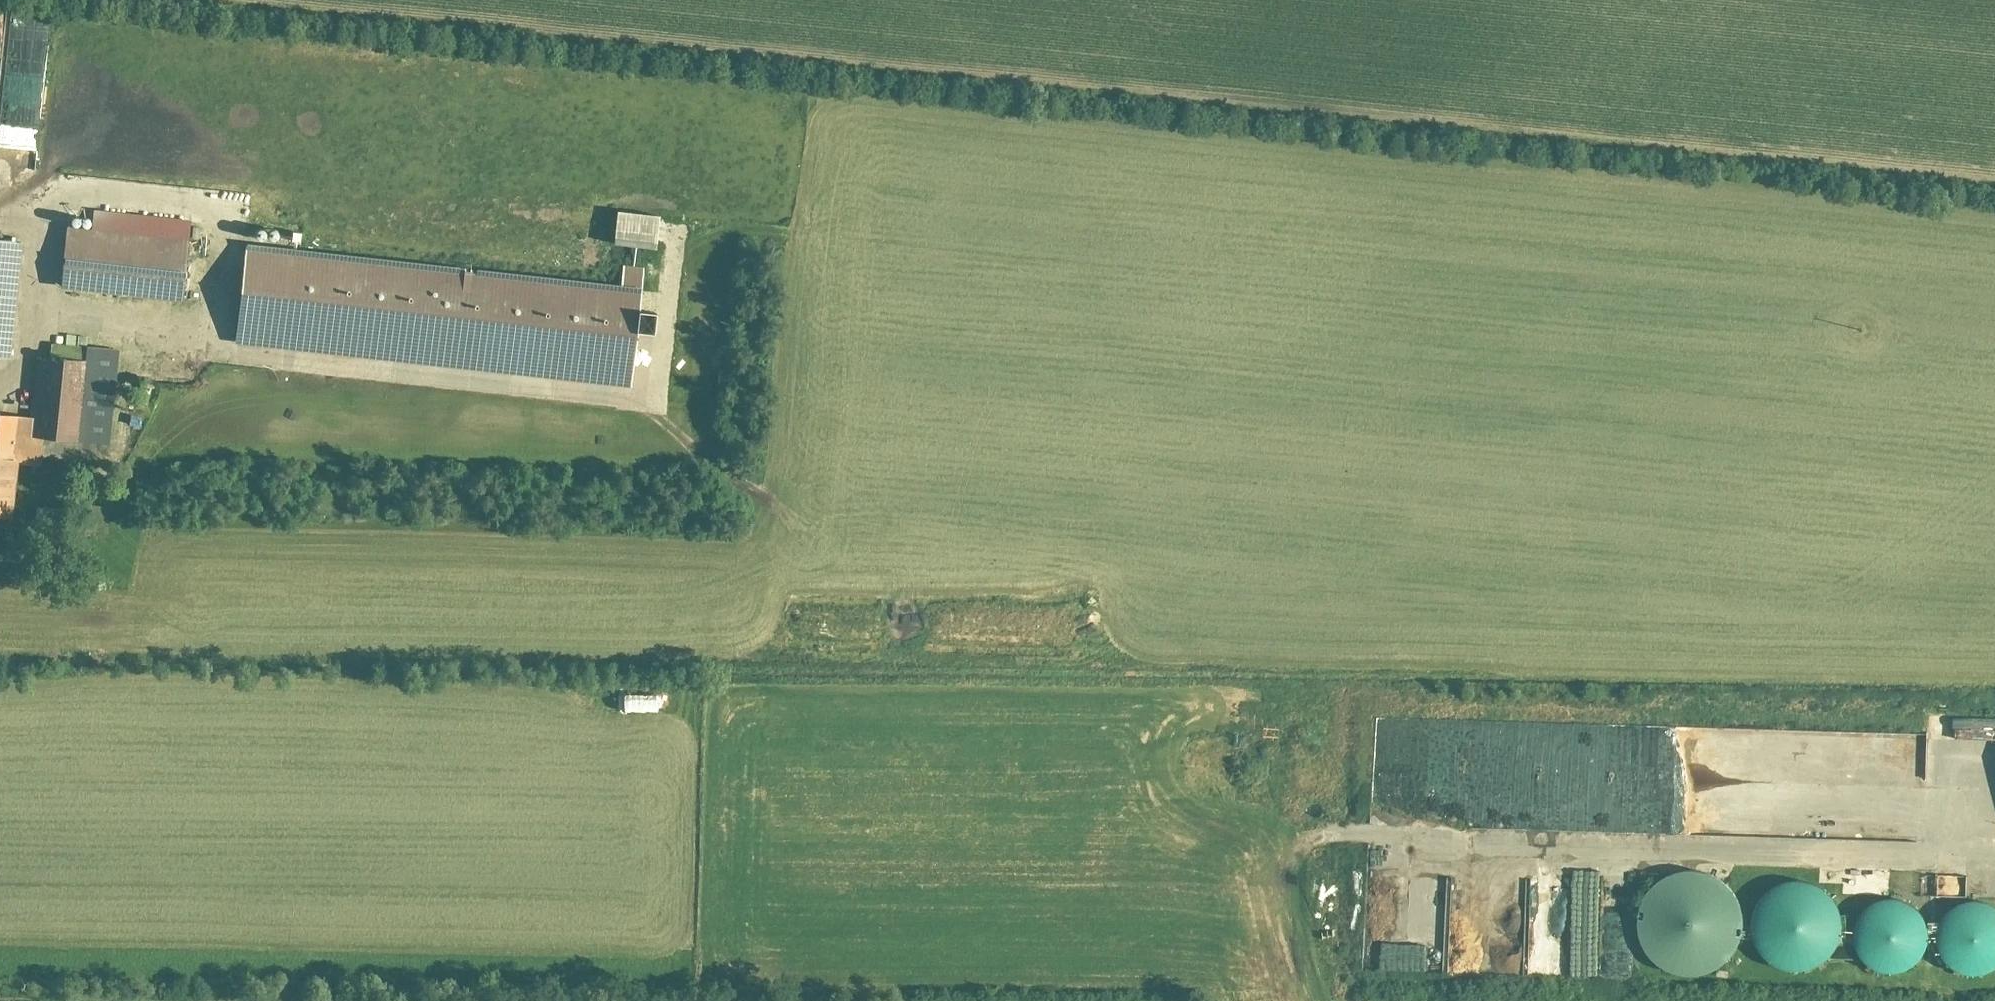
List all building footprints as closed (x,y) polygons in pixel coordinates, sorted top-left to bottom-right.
[(77,227),(71,290),(189,302),(196,239),(77,227)] [(9,362),(22,248),(0,246),(0,361),(9,362)] [(48,443),(80,445),(85,366),(40,363),(36,421),(0,419),(0,523),(17,524),(21,459),(47,461),(48,443)] [(1633,949),(1641,962),(1661,977),(1685,982),(1708,977),(1729,960),(1735,950),(1740,930),(1738,912),(1733,900),(1720,883),(1704,874),(1679,871),(1660,876),(1646,886),(1634,902),(1629,917),(1629,935),(1633,949)] [(1746,954),(1757,966),(1777,975),(1798,973),(1813,966),(1825,952),(1830,934),(1829,919),(1821,902),(1809,891),(1788,884),(1771,886),(1759,892),(1748,903),(1740,922),(1741,942),(1746,954)] [(1852,962),(1859,970),(1874,977),(1886,977),(1901,972),(1913,959),(1918,942),(1915,925),(1908,915),(1896,907),(1883,904),(1865,909),(1854,917),(1847,931),(1846,948),(1852,962)] [(1938,969),(1952,976),(1965,977),(1980,971),(1992,959),(1994,949),(1994,933),(1993,924),(1986,915),(1974,907),(1961,904),(1944,908),(1932,917),(1925,930),(1925,948),(1930,961),(1938,969)]
